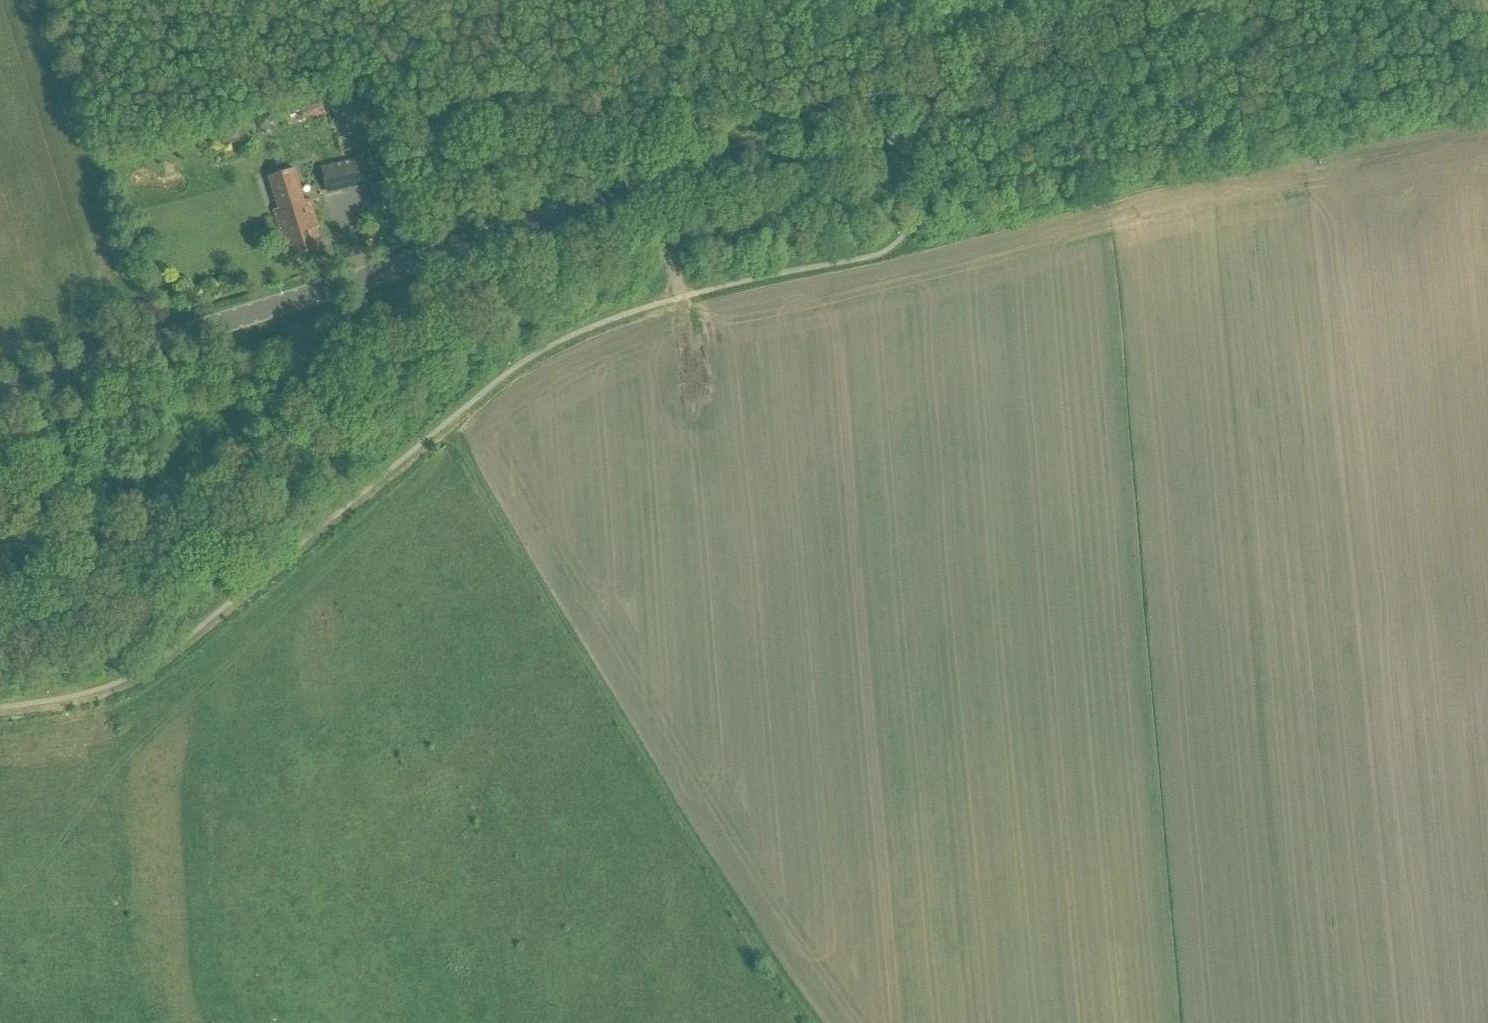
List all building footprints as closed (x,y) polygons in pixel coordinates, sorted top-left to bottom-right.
[(357,160),(320,168),(326,196),(363,188),(357,160)] [(271,175),(281,209),(275,211),(283,235),(286,234),(293,259),(318,251),(316,244),(321,243),(317,230),(319,229),(311,200),(306,202),(296,167),(271,175)]
